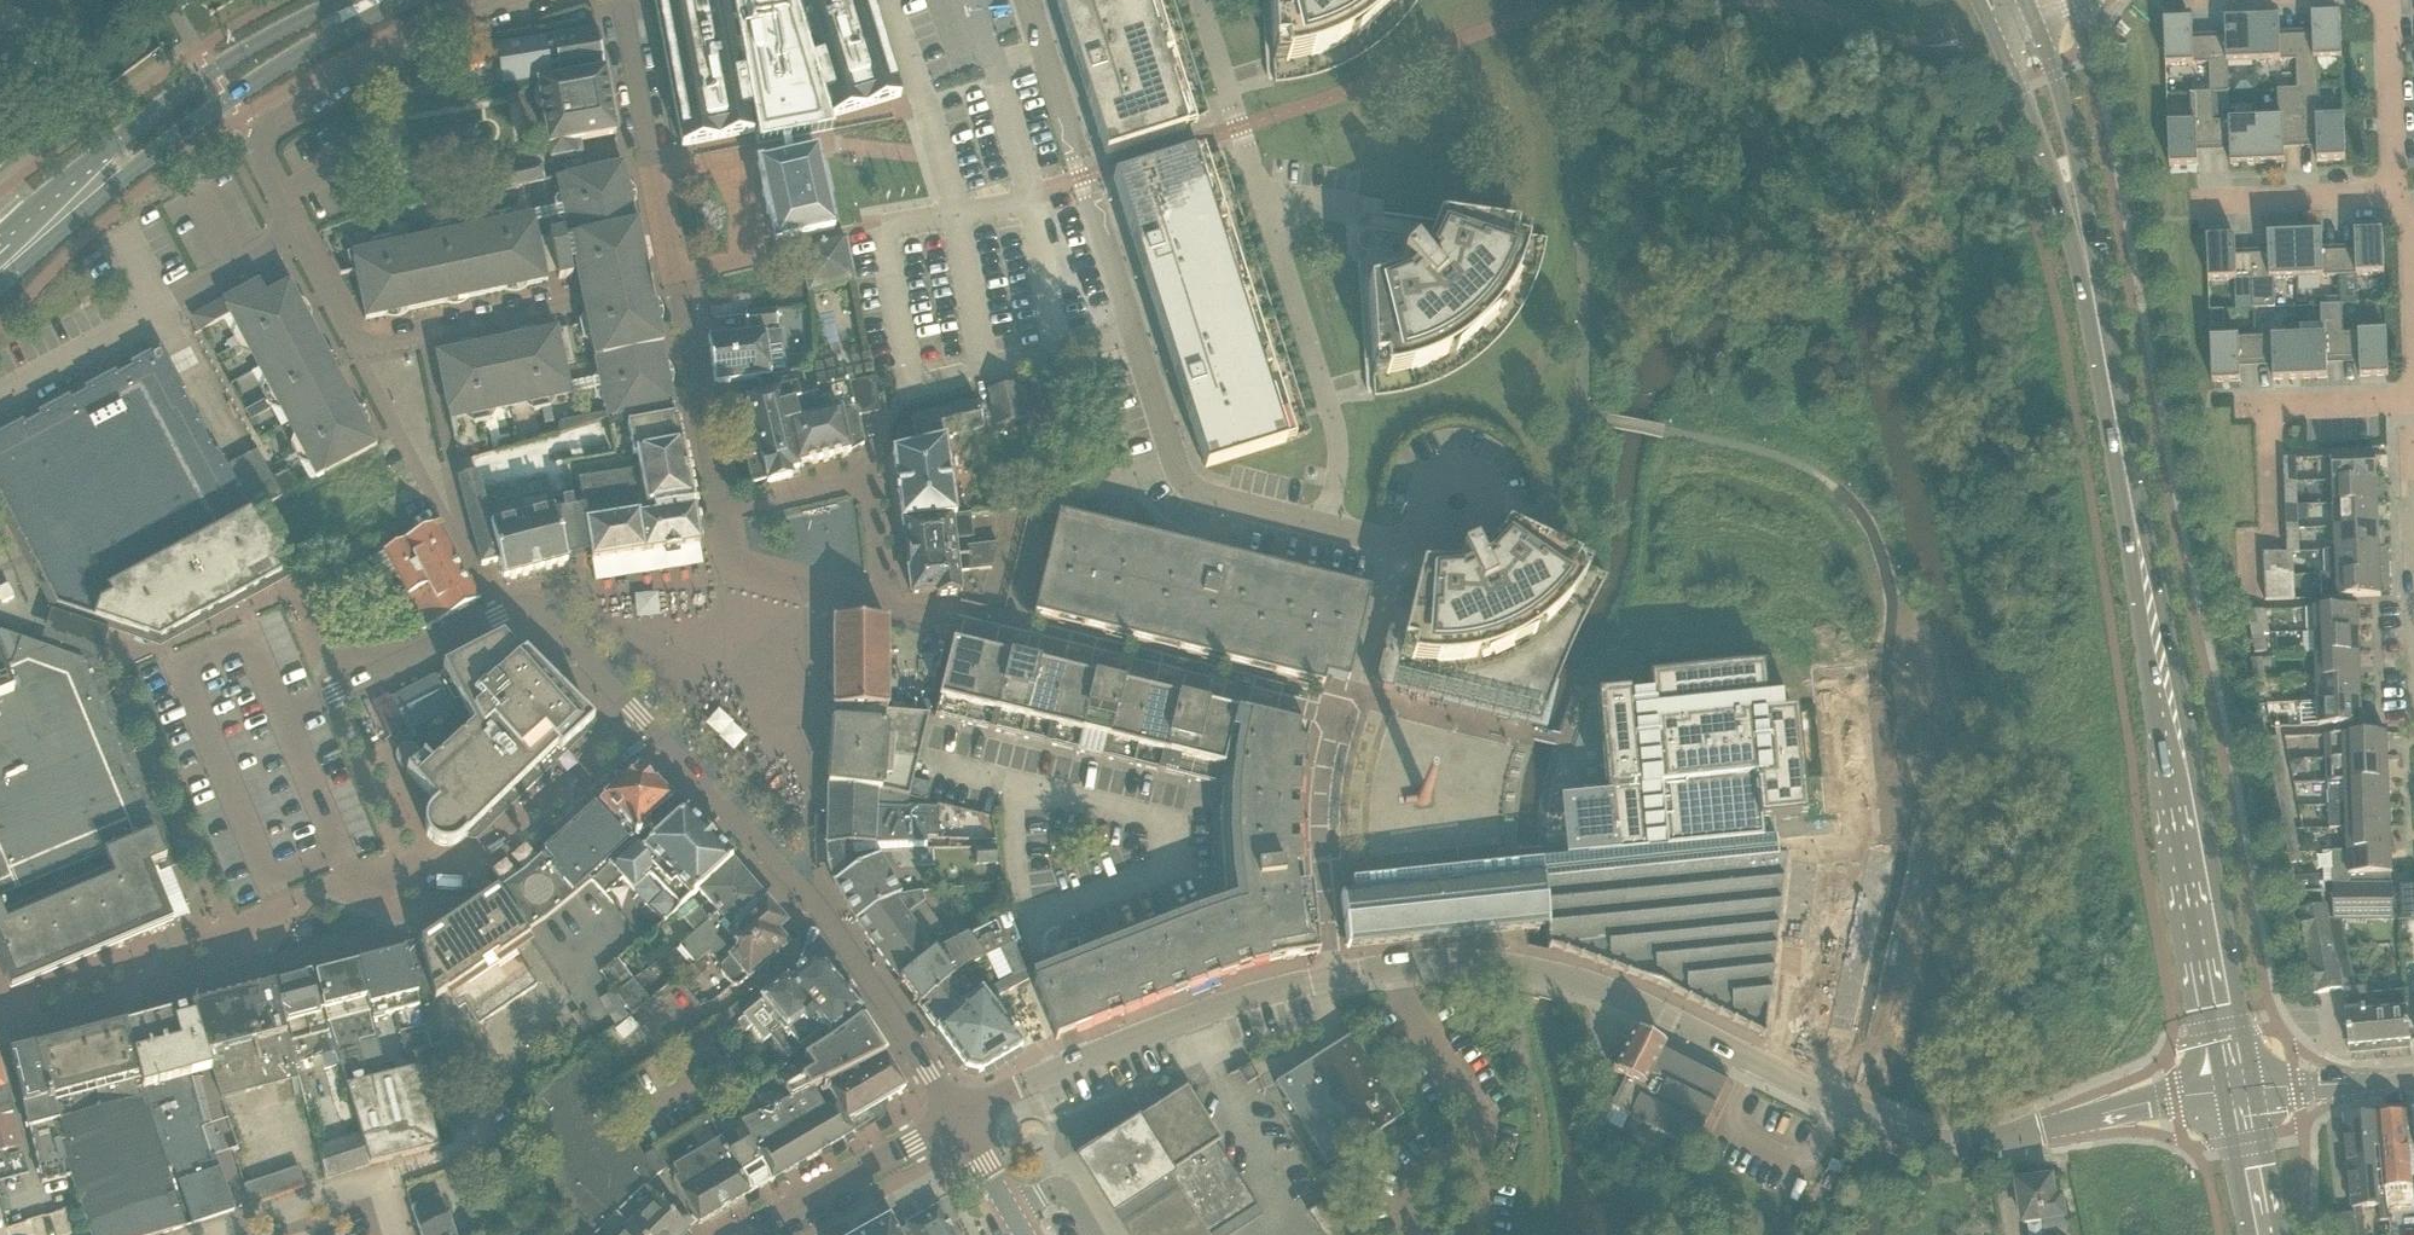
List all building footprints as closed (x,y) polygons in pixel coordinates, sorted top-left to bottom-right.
[(682,145),(682,146),(721,139),(754,132),(754,130),(755,130),(758,146),(782,142),(785,157),(792,156),(789,141),(831,133),(828,116),(829,116),(830,118),(900,97),(900,96),(872,3),(871,0),(654,0),(682,145)] [(1105,157),(1185,131),(1184,127),(1208,114),(1172,0),(1055,0),(1105,157)] [(1274,82),(1280,82),(1293,80),(1299,79),(1306,78),(1312,76),(1318,75),(1324,73),(1330,71),(1336,68),(1341,66),(1347,63),(1358,57),(1364,53),(1374,46),(1379,42),(1384,38),(1389,34),(1393,30),(1398,25),(1402,20),(1406,16),(1410,11),(1414,6),(1418,0),(1269,0),(1274,82)] [(2317,59),(2341,59),(2340,15),(2311,16),(2312,35),(2296,36),(2297,60),(2298,60),(2299,89),(2319,89),(2317,59)] [(2297,60),(2296,36),(2279,37),(2279,18),(2252,19),(2253,62),(2297,60)] [(2225,39),(2209,40),(2210,64),(2209,64),(2210,93),(2230,92),(2229,63),(2253,62),(2252,19),(2224,20),(2225,39)] [(2210,64),(2209,40),(2193,40),(2192,21),(2164,22),(2165,39),(2162,39),(2162,48),(2165,48),(2166,66),(2209,64),(2210,64)] [(596,29),(495,47),(502,88),(544,81),(603,70),(596,29)] [(603,70),(544,81),(544,83),(537,84),(550,158),(581,153),(579,141),(615,135),(605,72),(604,72),(603,70)] [(2280,119),(2256,120),(2257,163),(2285,162),(2284,143),(2300,143),(2298,89),(2279,90),(2280,119)] [(2299,89),(2298,89),(2300,143),(2317,142),(2317,161),(2345,160),(2343,117),(2320,117),(2319,89),(2299,89)] [(2192,123),(2168,124),(2168,141),(2166,141),(2166,150),(2169,150),(2169,167),(2198,166),(2197,147),(2213,146),(2212,122),(2211,122),(2210,93),(2191,93),(2192,123)] [(8,110),(0,98),(0,116),(8,110)] [(2257,163),(2256,120),(2212,122),(2213,146),(2230,145),(2230,164),(2257,163)] [(817,150),(811,152),(758,164),(764,191),(761,192),(766,214),(769,214),(775,242),(834,228),(817,150)] [(1221,155),(1193,158),(1192,154),(1112,180),(1113,182),(1204,470),(1285,444),(1284,443),(1310,433),(1221,155)] [(542,181),(542,179),(538,162),(507,169),(511,188),(542,181)] [(569,199),(554,202),(555,209),(555,210),(557,218),(572,215),(577,237),(578,242),(578,243),(579,249),(581,256),(584,273),(585,278),(589,297),(593,316),(594,319),(579,322),(579,325),(580,330),(582,338),(597,334),(602,357),(607,379),(591,382),(593,390),(593,391),(595,398),(610,395),(615,418),(672,406),(672,405),(674,405),(669,384),(663,385),(662,376),(660,366),(665,365),(661,345),(663,345),(662,344),(658,323),(652,325),(650,315),(648,306),(654,304),(650,284),(646,264),(640,265),(636,246),(641,245),(642,245),(640,236),(637,224),(637,223),(636,224),(631,204),(626,205),(624,196),(622,186),(627,185),(623,164),(564,176),(569,199)] [(1380,215),(1380,214),(1381,203),(1363,200),(1364,213),(1380,215)] [(517,217),(508,212),(500,214),(515,282),(524,280),(525,286),(547,281),(545,274),(543,263),(538,238),(533,214),(517,217)] [(487,224),(472,227),(486,294),(506,290),(505,284),(515,282),(500,214),(492,215),(487,224)] [(1437,221),(1430,239),(1423,255),(1425,256),(1419,261),(1411,252),(1400,263),(1408,271),(1400,276),(1390,281),(1388,279),(1367,285),(1374,396),(1387,395),(1393,394),(1399,393),(1405,392),(1412,390),(1418,389),(1424,387),(1436,382),(1441,380),(1453,374),(1458,371),(1464,367),(1469,364),(1474,360),(1479,356),(1484,352),(1489,348),(1493,344),(1498,339),(1502,334),(1506,330),(1510,325),(1514,319),(1517,314),(1521,309),(1524,303),(1527,298),(1530,292),(1533,286),(1535,281),(1537,275),(1539,269),(1541,263),(1543,256),(1544,250),(1545,244),(1546,238),(1437,221)] [(449,224),(441,226),(455,294),(465,292),(466,298),(486,294),(472,227),(457,230),(449,224)] [(427,236),(412,239),(426,306),(447,302),(446,296),(455,294),(441,226),(433,228),(427,236)] [(2360,275),(2384,274),(2382,231),(2354,232),(2355,251),(2338,252),(2339,276),(2340,276),(2360,275)] [(563,233),(538,238),(543,263),(554,260),(557,272),(558,279),(572,276),(570,266),(566,250),(565,245),(563,233)] [(2321,233),(2294,234),(2296,278),(2339,276),(2338,252),(2322,252),(2321,233)] [(2268,254),(2251,255),(2252,279),(2253,309),(2272,308),(2271,279),(2296,278),(2294,234),(2267,235),(2268,254)] [(397,243),(389,237),(381,239),(395,307),(405,305),(406,311),(426,306),(412,239),(397,243)] [(2252,279),(2251,255),(2235,256),(2234,237),(2207,238),(2207,255),(2204,255),(2205,264),(2208,264),(2208,281),(2251,279),(2252,279)] [(381,239),(373,240),(367,249),(347,253),(349,261),(353,260),(366,319),(387,315),(386,309),(395,307),(381,239)] [(843,239),(800,251),(808,292),(852,283),(843,239)] [(299,301),(289,283),(289,282),(280,287),(273,273),(192,316),(200,331),(236,312),(247,331),(233,339),(237,346),(299,313),(294,304),(299,301)] [(2323,335),(2298,335),(2300,379),(2327,378),(2327,359),(2343,358),(2342,334),(2343,334),(2341,305),(2322,305),(2323,335)] [(748,333),(708,337),(714,383),(758,378),(788,373),(783,331),(779,332),(776,309),(745,313),(746,328),(748,328),(748,333)] [(299,313),(237,346),(241,353),(254,346),(265,365),(318,337),(308,318),(303,321),(299,313)] [(537,339),(527,341),(541,409),(549,407),(546,392),(569,387),(564,365),(574,363),(567,327),(557,329),(557,328),(556,329),(536,333),(535,333),(537,339)] [(2343,334),(2342,334),(2343,358),(2359,357),(2360,377),(2388,375),(2386,332),(2343,334)] [(2298,335),(2255,337),(2256,361),(2272,361),(2273,380),(2300,379),(2298,335)] [(318,337),(265,365),(276,385),(262,392),(266,399),(327,366),(323,358),(328,355),(318,337)] [(516,337),(496,341),(508,400),(530,396),(533,411),(541,409),(527,341),(518,343),(516,337)] [(2255,337),(2210,339),(2211,356),(2208,356),(2209,366),(2211,365),(2212,382),(2240,381),(2240,362),(2256,361),(2255,337)] [(477,351),(467,353),(482,422),(489,420),(486,405),(508,400),(496,341),(477,345),(476,345),(477,351)] [(456,350),(435,354),(448,413),(449,413),(471,408),(474,423),(482,422),(467,353),(458,355),(457,349),(456,350)] [(160,352),(0,438),(0,500),(56,605),(159,640),(293,568),(277,539),(278,539),(262,508),(282,497),(257,450),(223,468),(160,352)] [(332,375),(327,366),(266,399),(269,407),(283,399),(294,419),(347,391),(337,372),(332,375)] [(788,373),(758,378),(762,395),(746,399),(747,405),(744,409),(747,420),(752,423),(760,457),(746,460),(752,483),(766,479),(767,483),(791,477),(790,471),(798,469),(797,465),(821,459),(813,433),(801,436),(797,422),(820,416),(818,408),(819,408),(814,385),(815,385),(815,383),(805,385),(801,371),(788,373)] [(852,377),(815,385),(814,385),(819,408),(818,408),(820,416),(797,422),(801,436),(813,433),(821,459),(849,452),(863,444),(858,415),(877,411),(879,409),(873,378),(854,382),(852,377)] [(1026,418),(1017,383),(988,390),(996,425),(1026,418)] [(347,391),(294,419),(304,439),(291,447),(295,454),(356,421),(352,412),(357,409),(347,391)] [(977,403),(912,418),(918,446),(944,440),(952,438),(951,436),(983,428),(977,403)] [(608,412),(560,422),(556,434),(556,435),(601,420),(608,418),(608,414),(608,412)] [(477,472),(461,476),(458,477),(481,565),(499,561),(504,577),(567,560),(567,559),(590,553),(592,561),(664,549),(665,551),(666,551),(679,549),(679,547),(699,544),(681,444),(680,445),(675,415),(627,424),(633,455),(637,454),(640,469),(578,479),(583,507),(573,509),(572,499),(561,500),(563,511),(554,512),(549,490),(486,507),(477,472)] [(356,421),(295,454),(298,461),(312,453),(323,474),(376,446),(366,426),(361,429),(356,421)] [(918,446),(893,452),(901,519),(902,519),(903,520),(956,515),(944,440),(918,446)] [(2333,481),(2376,479),(2375,455),(2332,457),(2333,481)] [(2285,482),(2296,482),(2295,458),(2284,459),(2285,482)] [(2376,479),(2333,481),(2334,504),(2377,502),(2376,479)] [(2296,482),(2285,482),(2286,506),(2297,505),(2296,482)] [(2378,525),(2377,502),(2334,504),(2335,527),(2378,525)] [(2298,528),(2297,505),(2286,506),(2287,529),(2298,528)] [(1348,681),(1348,680),(1370,590),(1323,579),(1323,577),(1321,576),(1320,578),(1275,567),(1275,565),(1273,565),(1272,566),(1227,555),(1228,553),(1225,552),(1222,562),(1203,557),(1205,547),(1202,546),(1201,549),(1058,513),(1033,614),(1081,626),(1080,628),(1323,687),(1326,676),(1348,681)] [(969,514),(956,515),(903,520),(911,594),(935,591),(936,597),(960,594),(957,572),(991,569),(998,543),(955,548),(954,539),(971,537),(969,514)] [(439,521),(433,524),(385,549),(407,592),(393,599),(394,599),(367,613),(375,629),(416,608),(426,627),(479,600),(439,521)] [(2379,549),(2378,525),(2335,527),(2336,550),(2379,549)] [(2299,552),(2298,528),(2287,529),(2287,552),(2292,552),(2299,552)] [(1396,597),(1374,686),(1392,691),(1393,687),(1512,716),(1513,720),(1514,720),(1520,721),(1522,719),(1540,723),(1549,698),(1559,673),(1570,649),(1581,625),(1593,601),(1606,578),(1506,529),(1483,558),(1484,559),(1477,562),(1472,551),(1458,558),(1463,569),(1455,571),(1443,572),(1442,570),(1420,570),(1412,601),(1396,597)] [(2379,549),(2336,550),(2324,551),(2325,574),(2380,572),(2379,549)] [(2292,552),(2287,552),(2263,553),(2264,576),(2293,575),(2292,552)] [(2380,572),(2325,574),(2321,574),(2322,598),(2381,596),(2380,572)] [(2293,575),(2264,576),(2265,600),(2294,599),(2293,575)] [(611,592),(612,617),(688,614),(687,589),(611,592)] [(2357,606),(2314,608),(2307,608),(2307,632),(2315,632),(2358,630),(2357,606)] [(2251,634),(2269,633),(2265,610),(2247,611),(2251,634)] [(887,709),(887,621),(833,620),(833,709),(836,709),(885,709),(887,709)] [(2358,630),(2315,632),(2316,655),(2359,654),(2358,630)] [(4,954),(15,979),(162,917),(156,904),(164,901),(180,894),(170,869),(156,836),(152,827),(108,721),(104,713),(82,660),(41,646),(0,632),(0,944),(4,954)] [(2269,634),(2269,633),(2251,634),(2255,654),(2267,651),(2265,634),(2269,634)] [(407,770),(406,771),(436,804),(431,808),(428,812),(426,816),(424,820),(424,825),(425,830),(426,834),(429,838),(432,841),(436,844),(440,845),(445,846),(449,846),(455,844),(460,840),(465,836),(465,837),(563,748),(570,742),(583,730),(584,712),(551,680),(551,681),(546,676),(542,681),(520,657),(502,637),(442,668),(444,671),(459,699),(473,726),(466,732),(458,739),(431,764),(423,756),(422,757),(429,765),(415,779),(407,770)] [(963,723),(982,648),(953,640),(934,716),(963,723)] [(1010,655),(982,648),(963,723),(991,730),(1010,655)] [(2359,654),(2316,655),(2316,678),(2360,677),(2359,654)] [(1038,662),(1010,655),(991,730),(1020,737),(1038,662)] [(2254,678),(2265,676),(2262,658),(2250,660),(2254,678)] [(1038,662),(1020,737),(1048,744),(1067,668),(1038,662)] [(1353,894),(1521,878),(1776,853),(1773,819),(1805,816),(1795,710),(1781,712),(1779,698),(1764,699),(1761,667),(1648,679),(1649,696),(1630,698),(1630,694),(1597,697),(1612,840),(1584,842),(1585,857),(1351,880),(1353,894)] [(1095,675),(1067,668),(1048,744),(1076,751),(1095,675)] [(1095,675),(1076,751),(1104,758),(1123,682),(1095,675)] [(2265,676),(2254,678),(2257,696),(2269,694),(2265,676)] [(2360,677),(2316,678),(2317,702),(2361,700),(2360,677)] [(1151,689),(1123,682),(1104,758),(1132,764),(1151,689)] [(1151,689),(1132,764),(1160,771),(1179,696),(1151,689)] [(442,691),(402,712),(411,730),(451,709),(442,691)] [(710,692),(695,706),(749,762),(763,748),(710,692)] [(1233,710),(1179,696),(1160,771),(1217,785),(1235,712),(1233,711),(1233,710)] [(2362,724),(2361,700),(2317,702),(2318,726),(2362,724)] [(833,720),(827,786),(877,792),(877,791),(887,792),(907,797),(927,802),(927,800),(931,784),(913,780),(929,714),(885,711),(885,709),(836,709),(835,720),(833,720)] [(1050,950),(1058,973),(1033,983),(1055,1040),(1217,978),(1249,967),(1282,959),(1318,954),(1311,883),(1295,886),(1293,867),(1300,866),(1297,832),(1298,799),(1301,765),(1304,748),(1308,729),(1235,712),(1217,785),(1222,787),(1221,793),(1220,833),(1223,873),(1227,900),(1193,911),(1082,954),(1076,940),(1050,950)] [(2387,757),(2386,733),(2324,735),(2325,758),(2387,757)] [(2269,757),(2281,755),(2277,737),(2266,740),(2269,757)] [(398,762),(403,767),(419,752),(415,748),(414,747),(412,745),(410,744),(408,744),(406,744),(405,744),(402,745),(400,747),(398,748),(397,750),(397,751),(396,752),(396,755),(396,756),(396,758),(397,760),(398,762)] [(2284,773),(2281,755),(2269,757),(2273,775),(2284,773)] [(2387,757),(2325,758),(2326,782),(2328,782),(2388,780),(2387,757)] [(518,874),(496,889),(525,931),(545,918),(591,881),(675,804),(642,770),(634,770),(544,852),(525,869),(518,874)] [(2287,791),(2284,773),(2273,775),(2276,793),(2287,791)] [(2388,780),(2328,782),(2329,805),(2389,803),(2388,780)] [(827,786),(826,845),(828,862),(854,856),(874,852),(927,848),(927,843),(927,841),(927,820),(927,818),(926,818),(907,817),(907,812),(898,812),(898,807),(907,808),(907,797),(887,792),(877,791),(877,792),(827,786)] [(1406,802),(1417,801),(1418,802),(1419,803),(1419,804),(1421,804),(1423,805),(1425,805),(1426,804),(1427,803),(1429,802),(1430,801),(1430,799),(1431,798),(1431,797),(1429,793),(1429,792),(1428,791),(1426,790),(1425,790),(1423,790),(1421,790),(1419,791),(1418,792),(1416,794),(1405,795),(1406,802)] [(2287,791),(2276,793),(2279,811),(2291,808),(2287,791)] [(2390,826),(2389,803),(2329,805),(2330,828),(2347,828),(2390,826)] [(732,860),(675,804),(591,881),(603,894),(621,878),(632,890),(649,875),(677,908),(697,890),(731,860),(732,860)] [(2294,826),(2291,808),(2279,811),(2283,828),(2294,826)] [(2294,826),(2283,828),(2286,846),(2298,844),(2294,826)] [(2391,849),(2390,826),(2347,828),(2347,851),(2391,849)] [(2301,862),(2298,844),(2286,846),(2290,864),(2301,862)] [(977,865),(997,864),(996,846),(976,847),(977,865)] [(2333,876),(2333,881),(2392,881),(2391,849),(2347,851),(2333,852),(2334,872),(2333,876)] [(1521,878),(1526,929),(1546,927),(1548,948),(1553,947),(1656,984),(1763,1036),(1784,852),(1776,853),(1521,878)] [(854,856),(828,862),(834,880),(833,881),(855,920),(894,897),(895,897),(899,895),(901,894),(879,854),(858,867),(854,856)] [(731,860),(697,890),(707,901),(685,921),(695,932),(751,884),(731,860)] [(1353,894),(1340,895),(1347,947),(1526,929),(1521,878),(1353,894)] [(2396,884),(2399,922),(2413,921),(2413,883),(2407,883),(2396,884)] [(695,932),(685,941),(681,944),(697,962),(701,958),(708,952),(733,932),(769,902),(768,902),(767,902),(751,884),(695,932)] [(2344,988),(2354,987),(2342,920),(2393,920),(2393,886),(2333,886),(2333,919),(2328,920),(2326,905),(2299,910),(2315,994),(2344,988)] [(525,931),(496,889),(420,941),(421,947),(444,1043),(448,1060),(481,1058),(479,1024),(537,985),(512,949),(529,937),(525,931)] [(894,897),(855,920),(855,921),(856,921),(879,953),(898,939),(901,943),(918,931),(906,914),(925,901),(922,891),(899,895),(895,897),(894,897)] [(785,922),(769,902),(733,932),(708,952),(709,952),(720,966),(719,971),(731,986),(737,986),(785,946),(773,932),(785,922)] [(934,952),(899,980),(917,1005),(965,971),(963,968),(972,962),(974,965),(999,951),(1013,943),(1015,942),(1006,915),(967,935),(934,952)] [(924,938),(918,931),(901,943),(898,939),(879,953),(899,980),(934,952),(967,935),(963,928),(958,930),(955,925),(935,935),(931,933),(924,938)] [(1024,971),(1013,943),(999,951),(1012,977),(1024,971)] [(444,1043),(421,947),(405,951),(416,996),(415,996),(428,1047),(444,1043)] [(405,951),(358,963),(372,1019),(394,1014),(404,1054),(428,1047),(415,996),(416,996),(405,951)] [(618,993),(632,980),(617,958),(602,969),(618,993)] [(685,973),(692,982),(705,971),(698,962),(685,973)] [(372,1019),(358,963),(314,974),(315,975),(323,1015),(334,1051),(359,1134),(318,1148),(326,1179),(369,1165),(439,1148),(418,1068),(386,1076),(372,1019)] [(749,1011),(750,1012),(742,1018),(762,1043),(770,1037),(787,1059),(822,1031),(828,1038),(859,1013),(823,970),(812,969),(796,982),(791,976),(749,1011)] [(965,971),(917,1005),(936,1030),(982,993),(965,971)] [(1012,977),(989,988),(993,997),(1028,980),(1024,971),(1012,977)] [(310,975),(273,985),(298,1069),(299,1069),(297,1063),(334,1051),(323,1015),(315,975),(310,976),(310,975)] [(632,980),(618,993),(615,995),(632,1014),(649,1000),(632,980)] [(298,1069),(273,985),(273,984),(191,1006),(192,1008),(212,1070),(221,1099),(298,1078),(296,1070),(298,1069)] [(2354,987),(2344,988),(2349,1046),(2410,1040),(2405,991),(2367,994),(2366,987),(2355,988),(2354,987)] [(1021,1048),(982,993),(936,1030),(965,1069),(979,1072),(1021,1048)] [(173,1012),(126,1024),(148,1112),(167,1169),(173,1167),(192,1224),(232,1211),(214,1156),(210,1157),(200,1129),(204,1127),(190,1076),(201,1073),(212,1070),(192,1008),(182,1011),(173,1013),(173,1012)] [(630,1018),(614,1030),(622,1040),(637,1027),(630,1018)] [(828,1045),(773,1078),(788,1101),(838,1079),(846,1075),(886,1055),(863,1020),(828,1045)] [(35,1048),(49,1097),(53,1096),(59,1120),(63,1141),(59,1143),(71,1177),(90,1234),(160,1234),(186,1226),(167,1169),(148,1112),(126,1024),(35,1048)] [(1625,1078),(1621,1086),(1610,1107),(1629,1116),(1628,1118),(1693,1150),(1729,1078),(1633,1030),(1612,1072),(1625,1078)] [(1403,1116),(1351,1035),(1275,1084),(1326,1165),(1403,1116)] [(49,1097),(35,1048),(10,1054),(17,1078),(40,1183),(71,1177),(59,1143),(63,1141),(59,1120),(53,1096),(49,1097)] [(550,1084),(523,1111),(564,1211),(561,1215),(581,1234),(684,1234),(688,1232),(644,1188),(655,1177),(666,1170),(671,1179),(672,1178),(655,1150),(643,1158),(579,1055),(550,1084)] [(753,1091),(726,1107),(748,1145),(770,1182),(879,1118),(872,1107),(905,1087),(886,1055),(846,1075),(838,1079),(788,1101),(765,1112),(753,1091)] [(1246,1085),(1258,1077),(1250,1065),(1237,1071),(1246,1085)] [(20,1148),(0,1072),(0,1154),(20,1148)] [(1130,1234),(1212,1234),(1255,1208),(1212,1141),(1183,1097),(1084,1160),(1085,1161),(1084,1162),(1130,1234)] [(726,1107),(655,1150),(672,1178),(671,1179),(672,1181),(678,1178),(683,1187),(678,1190),(699,1224),(751,1194),(729,1156),(748,1145),(726,1107)] [(2405,1112),(2378,1115),(2380,1147),(2383,1179),(2385,1179),(2388,1206),(2413,1204),(2405,1112)] [(2352,1213),(2336,1215),(2338,1234),(2362,1234),(2362,1233),(2360,1208),(2379,1206),(2380,1222),(2388,1221),(2387,1206),(2388,1206),(2385,1179),(2383,1179),(2380,1147),(2378,1115),(2378,1113),(2344,1116),(2352,1213)] [(770,1182),(748,1145),(729,1156),(751,1194),(770,1182)] [(298,1167),(244,1185),(243,1185),(249,1205),(304,1186),(298,1167)] [(2062,1198),(2055,1199),(2052,1181),(2039,1183),(2039,1180),(2018,1182),(2024,1222),(2043,1219),(2045,1234),(2067,1234),(2062,1198)] [(411,1207),(419,1230),(419,1233),(420,1233),(421,1234),(453,1234),(439,1197),(411,1207)] [(461,1212),(471,1234),(498,1234),(483,1202),(461,1212)] [(896,1234),(943,1234),(950,1231),(937,1207),(907,1224),(909,1228),(896,1234)] [(8,1234),(57,1234),(66,1233),(62,1211),(6,1224),(8,1234)] [(2124,1219),(2111,1221),(2114,1234),(2127,1234),(2124,1219)] [(861,1234),(896,1234),(888,1220),(861,1234)]
